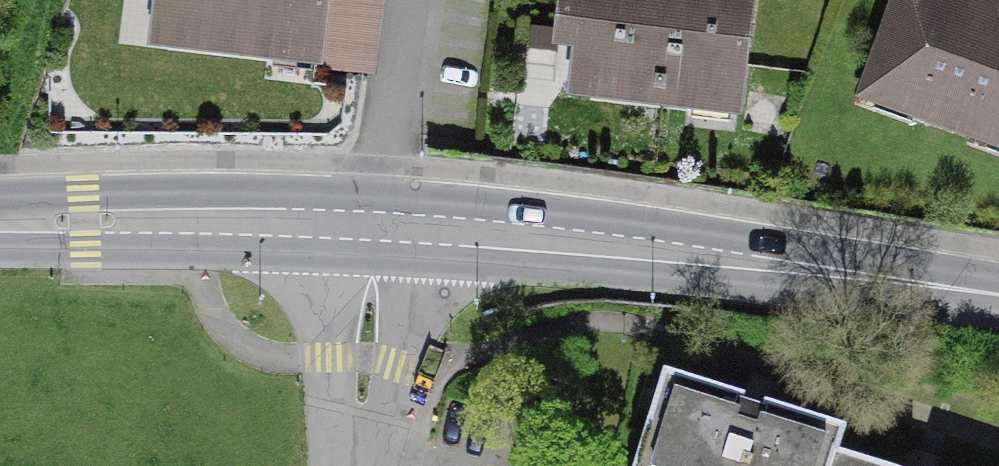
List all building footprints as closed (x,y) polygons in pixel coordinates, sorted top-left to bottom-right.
[(141,9),(166,12),(160,60),(332,80),(341,0),(142,0),(141,9)] [(574,106),(741,125),(755,0),(563,0),(556,60),(579,62),(574,106)] [(953,0),(902,0),(865,104),(998,150),(998,16),(953,0)] [(845,461),(853,436),(680,383),(654,465),(844,465),(845,461)]
